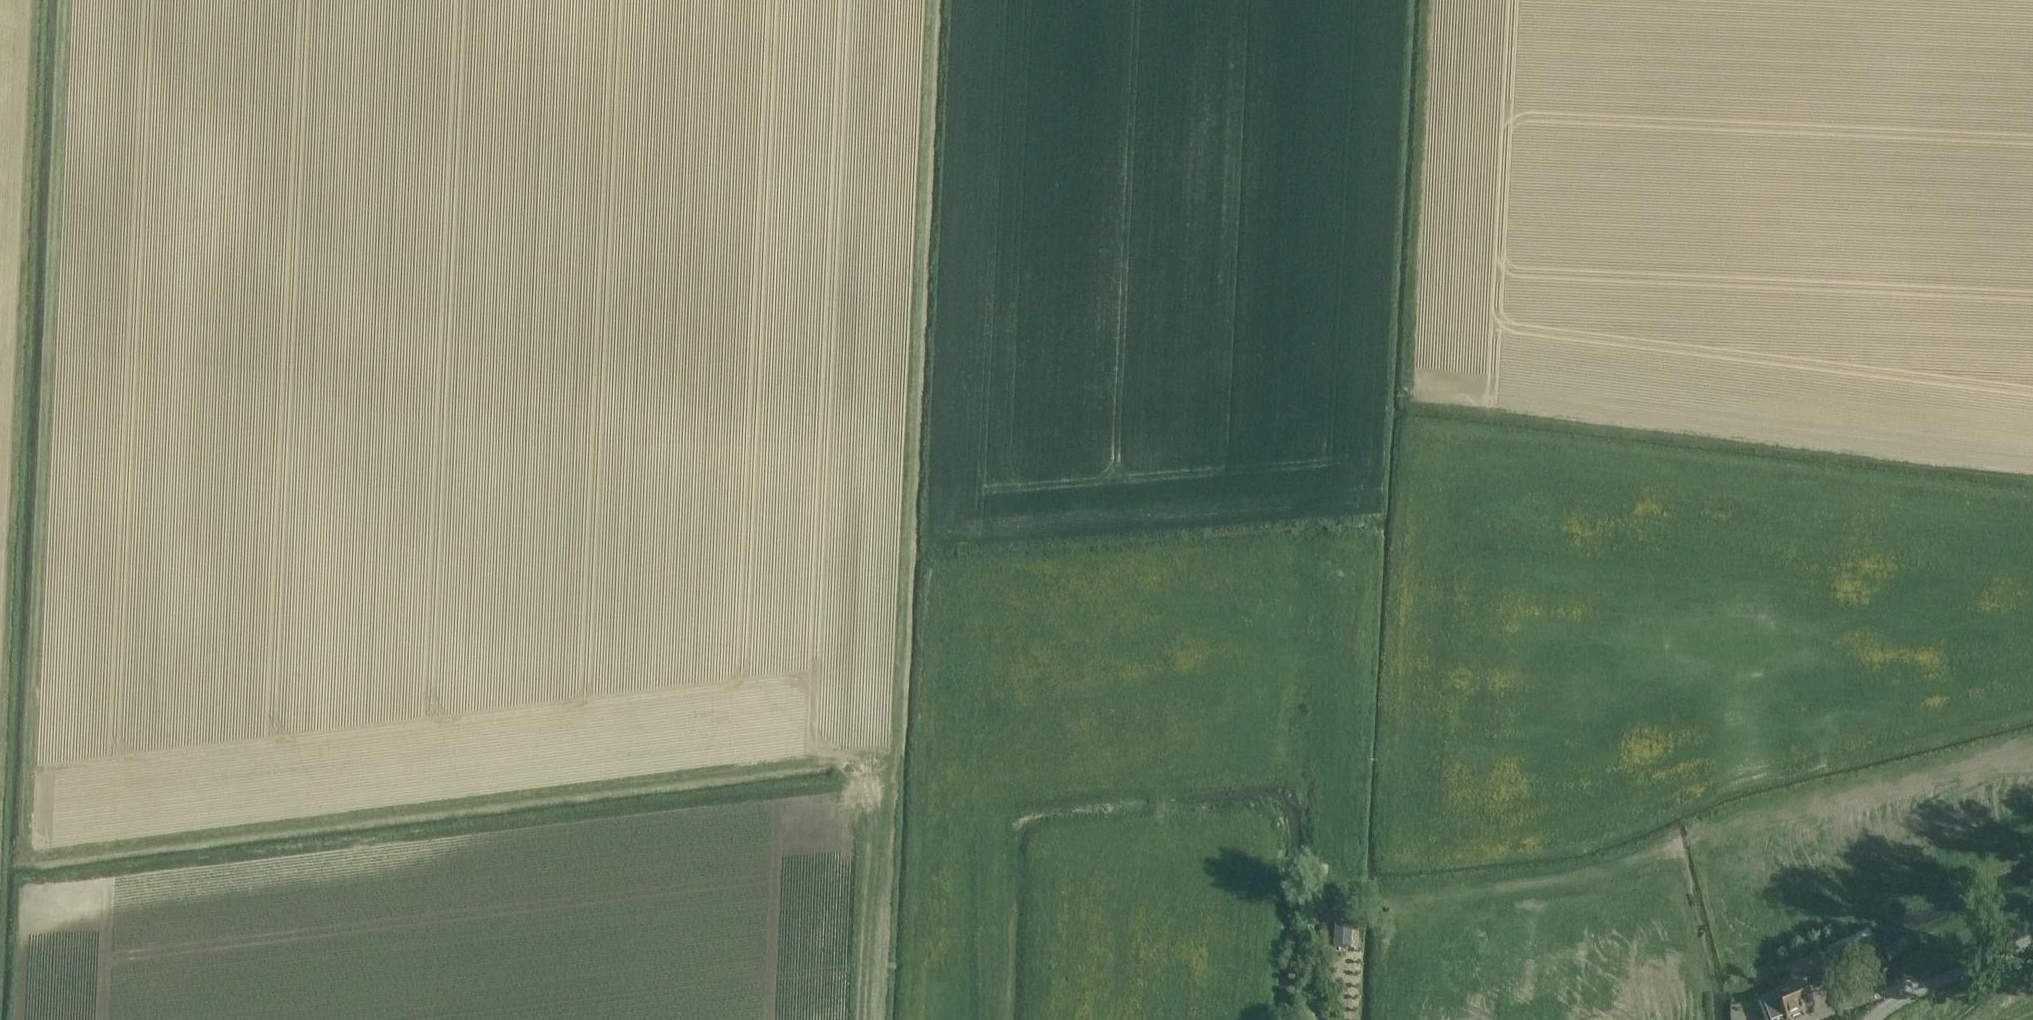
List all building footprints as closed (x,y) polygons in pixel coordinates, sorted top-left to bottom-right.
[(1816,1009),(1808,989),(1798,994),(1794,985),(1775,993),(1779,1001),(1764,1007),(1769,1019),(1783,1019),(1786,1019),(1787,1019),(1789,1019),(1816,1009)]
